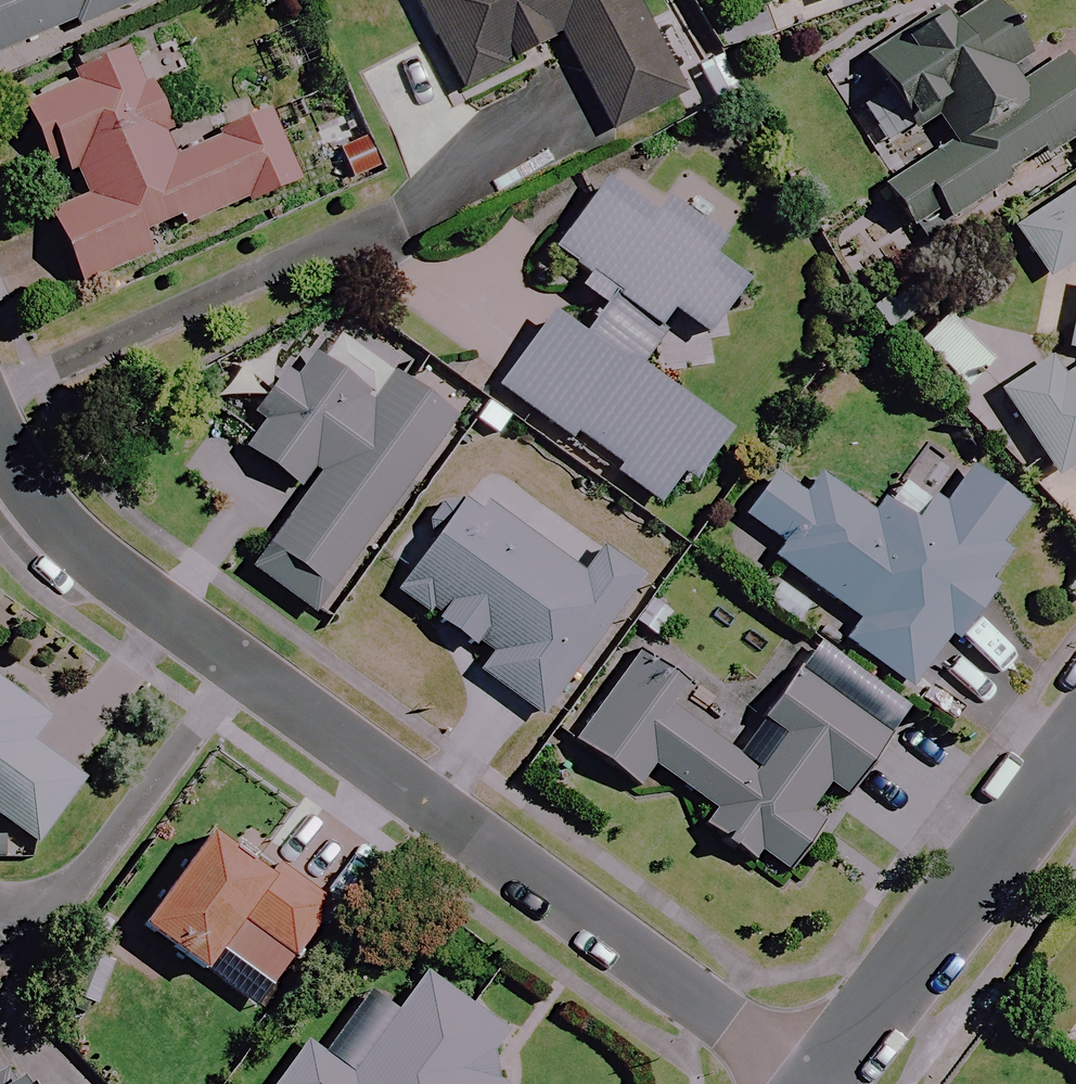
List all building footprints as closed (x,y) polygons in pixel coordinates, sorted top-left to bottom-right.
[(140,0),(0,0),(0,54),(140,0)] [(464,87),(566,35),(614,129),(687,92),(640,0),(420,0),(464,87)] [(987,2),(946,26),(938,11),(854,61),(894,129),(916,166),(875,190),(905,240),(1075,139),(1075,94),(1051,51),(1025,67),(987,2)] [(148,256),(143,244),(138,234),(169,221),(174,232),(290,182),(255,99),(197,124),(206,144),(173,158),(127,49),(14,97),(35,147),(50,141),(74,199),(34,216),(65,290),(148,256)] [(363,134),(327,150),(342,185),(378,170),(363,134)] [(652,202),(643,215),(589,181),(543,253),(577,275),(567,291),(601,313),(584,341),(541,313),(489,393),(609,470),(605,476),(652,506),(671,477),(685,486),(720,432),(630,374),(666,317),(700,339),(739,277),(706,256),(715,242),(652,202)] [(1009,226),(1040,277),(1075,255),(1075,185),(1009,226)] [(1048,475),(1075,458),(1075,283),(1072,282),(1059,344),(1075,347),(1071,376),(1054,386),(1041,365),(997,391),(1048,475)] [(986,365),(941,317),(912,345),(956,393),(986,365)] [(449,418),(332,335),(313,363),(297,352),(229,447),(300,498),(244,577),(305,620),(449,418)] [(982,579),(1002,551),(994,545),(1019,511),(955,464),(915,518),(884,496),(868,518),(815,479),(801,498),(768,473),(735,518),(773,546),(763,558),(851,622),(837,642),(904,691),(945,635),(951,640),(991,586),(982,579)] [(512,531),(457,491),(385,593),(478,660),(467,676),(533,723),(633,582),(591,552),(575,575),(512,531)] [(753,855),(782,875),(817,825),(803,815),(822,787),(842,800),(884,739),(786,672),(764,705),(731,753),(671,712),(688,687),(629,646),(561,744),(630,791),(645,770),(704,810),(691,829),(745,866),(753,855)] [(41,843),(91,776),(38,737),(55,715),(0,674),(0,812),(41,843)] [(265,881),(195,835),(136,926),(204,971),(235,925),(289,961),(329,900),(276,865),(265,881)] [(414,977),(345,1078),(297,1046),(271,1083),(491,1083),(472,1071),(498,1034),(414,977)]
